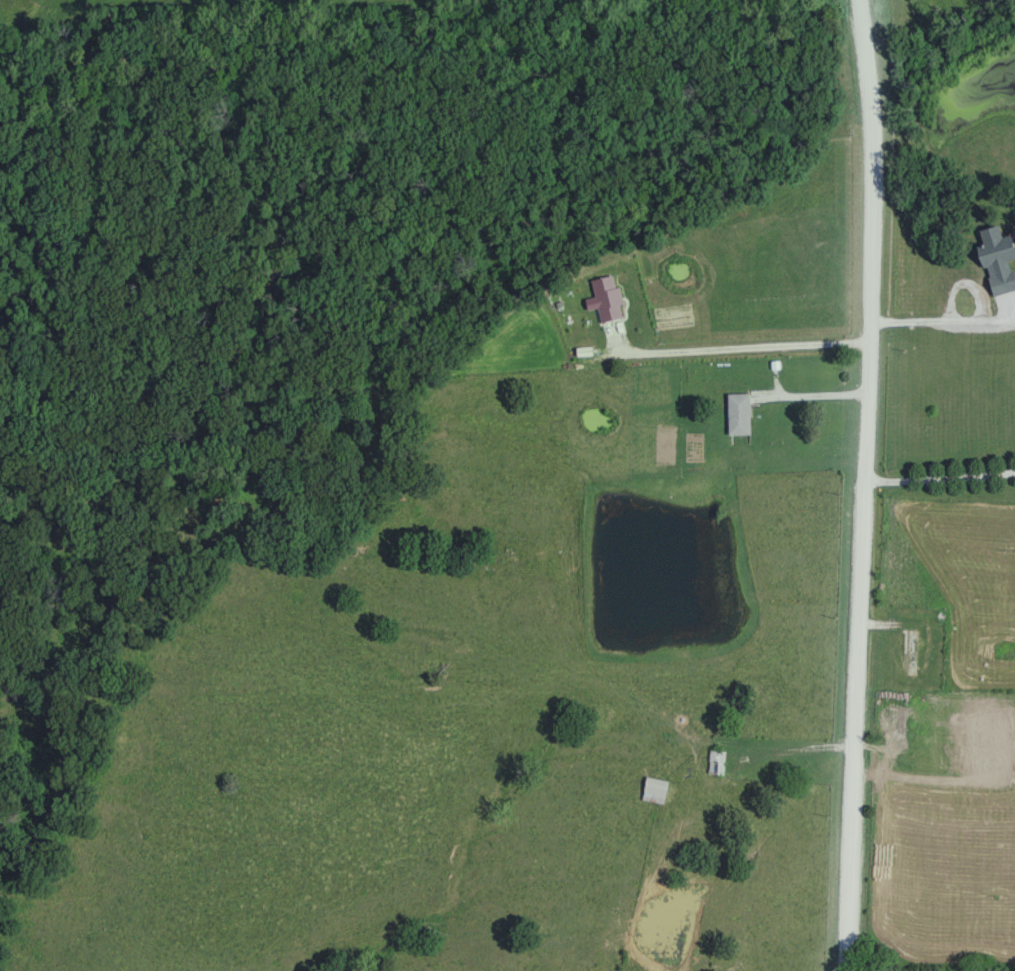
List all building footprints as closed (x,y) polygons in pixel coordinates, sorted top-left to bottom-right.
[(1012,260),(1014,260),(1014,240),(1010,222),(977,230),(994,296),(1014,290),(1014,270),(1012,260)] [(751,394),(730,394),(730,435),(751,435),(751,394)] [(907,676),(919,676),(919,630),(907,630),(907,676)] [(725,750),(710,750),(710,775),(725,775),(725,750)] [(669,781),(647,777),(643,801),(665,805),(669,781)]
